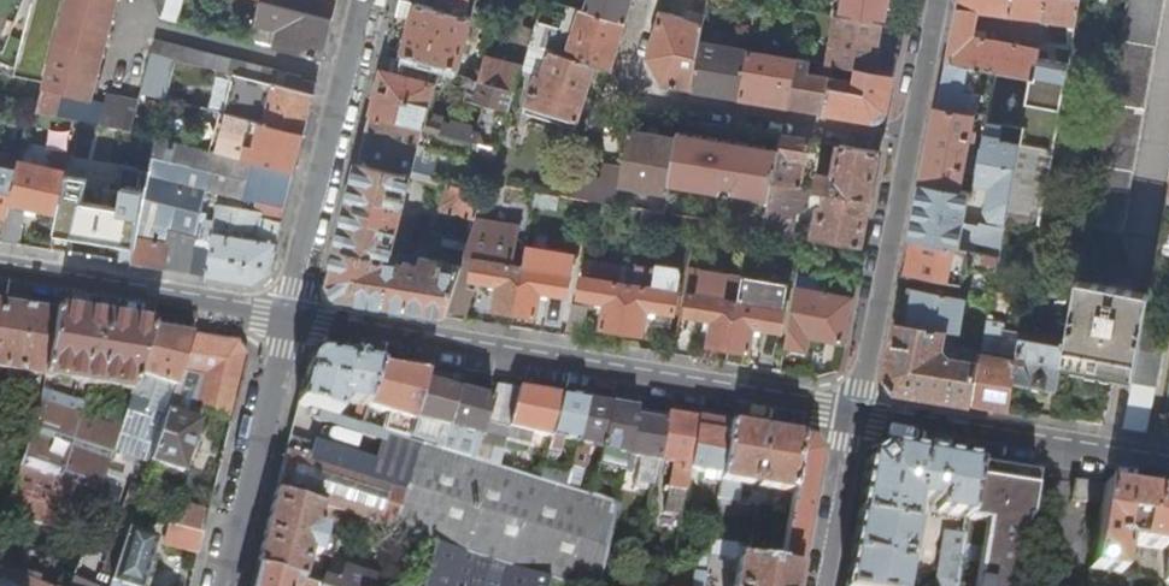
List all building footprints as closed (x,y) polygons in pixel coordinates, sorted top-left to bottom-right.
[(66,0),(0,0),(0,72),(44,82),(66,0)] [(118,0),(66,0),(44,82),(37,111),(57,116),(80,118),(89,119),(131,131),(139,99),(108,92),(104,108),(61,98),(63,91),(92,98),(118,0)] [(163,15),(167,0),(155,0),(163,15)] [(180,0),(167,0),(163,15),(163,17),(174,20),(180,0)] [(276,45),(322,57),(327,37),(333,15),(270,0),(263,0),(258,21),(281,27),(276,45)] [(333,15),(336,0),(270,0),(333,15)] [(466,14),(438,7),(427,4),(409,0),(399,0),(395,15),(413,19),(404,52),(460,65),(472,15),(466,14)] [(438,7),(466,14),(470,0),(440,0),(438,7)] [(585,9),(626,23),(632,5),(633,0),(588,0),(585,9)] [(885,16),(888,0),(846,0),(844,10),(885,16)] [(1077,24),(1081,0),(958,0),(946,61),(979,68),(996,72),(987,122),(1024,130),(1021,146),(1055,152),(1061,117),(1044,114),(1027,122),(1027,116),(1026,100),(1030,78),(1036,80),(1042,49),(974,36),(979,10),(1077,24)] [(1164,0),(1129,0),(1088,226),(1122,233),(1164,0)] [(560,27),(538,19),(535,28),(530,43),(551,49),(596,63),(612,68),(618,48),(626,23),(585,9),(568,4),(560,27)] [(704,23),(661,10),(659,18),(647,55),(648,60),(649,65),(650,69),(653,74),(657,78),(660,81),(663,83),(693,88),(702,33),(704,23)] [(885,16),(844,10),(844,16),(884,23),(885,16)] [(831,45),(828,62),(829,62),(835,63),(850,65),(876,70),(884,23),(844,16),(836,15),(832,39),(825,37),(824,43),(831,45)] [(520,42),(530,44),(530,43),(535,28),(525,25),(520,42)] [(764,28),(753,26),(749,49),(741,96),(770,101),(789,104),(797,57),(757,51),(762,39),(764,28)] [(710,34),(702,33),(693,88),(721,93),(741,96),(749,49),(709,43),(710,34)] [(296,90),(297,84),(299,77),(155,40),(152,52),(175,59),(234,74),(296,90)] [(543,73),(551,49),(530,43),(530,44),(524,64),(518,84),(532,89),(538,71),(543,73)] [(549,112),(578,121),(596,63),(551,49),(543,73),(538,71),(532,89),(525,110),(547,117),(549,112)] [(175,59),(152,52),(141,91),(165,97),(175,59)] [(473,70),(471,78),(516,89),(518,84),(524,64),(488,55),(484,72),(473,70)] [(434,83),(432,92),(440,94),(446,72),(385,56),(381,71),(434,83)] [(809,72),(812,59),(797,56),(797,57),(789,104),(812,108),(827,111),(833,76),(835,63),(829,62),(827,75),(809,72)] [(979,68),(946,61),(938,105),(977,113),(980,94),(974,93),(979,68)] [(849,71),(850,65),(835,63),(833,76),(855,80),(856,73),(849,71)] [(855,80),(833,76),(827,111),(858,116),(875,119),(879,119),(882,117),(887,113),(895,73),(876,70),(850,65),(849,71),(856,73),(855,80)] [(423,127),(425,119),(432,92),(434,83),(381,71),(377,88),(370,114),(423,127)] [(224,113),(227,114),(303,134),(308,115),(313,94),(296,90),(234,74),(224,113)] [(297,84),(296,90),(313,94),(315,88),(297,84)] [(977,113),(938,105),(931,142),(923,182),(968,191),(974,192),(977,178),(970,176),(967,179),(963,178),(977,113)] [(549,112),(547,117),(576,127),(578,121),(549,112)] [(303,134),(227,114),(217,151),(233,155),(247,159),(254,161),(294,171),(298,154),(303,134)] [(431,146),(493,162),(498,145),(440,131),(433,129),(423,127),(370,114),(365,135),(359,162),(411,175),(421,136),(433,139),(431,146)] [(435,121),(433,129),(440,131),(443,119),(432,116),(431,120),(435,121)] [(431,120),(425,119),(423,127),(433,129),(435,121),(431,120)] [(962,220),(968,191),(923,182),(918,208),(913,236),(1001,253),(1009,209),(1021,146),(1024,130),(987,122),(983,145),(979,163),(977,178),(993,181),(989,204),(993,211),(992,222),(981,219),(980,224),(962,220)] [(53,125),(49,144),(69,149),(73,129),(53,125)] [(652,189),(648,209),(665,212),(666,212),(671,183),(678,139),(629,130),(623,167),(620,184),(652,189)] [(779,148),(680,131),(678,139),(671,183),(718,191),(720,190),(721,186),(727,187),(727,193),(733,193),(733,192),(770,198),(773,182),(779,148)] [(802,186),(811,139),(799,137),(781,134),(779,148),(773,182),(795,185),(802,186)] [(239,195),(247,159),(233,155),(217,151),(156,136),(155,137),(149,170),(135,236),(170,242),(165,269),(191,273),(196,244),(197,245),(209,187),(239,195)] [(835,175),(819,172),(816,188),(829,190),(871,197),(876,175),(880,150),(840,144),(835,175)] [(974,161),(979,163),(983,145),(975,144),(973,154),(975,155),(974,161)] [(1009,209),(1044,216),(1055,152),(1021,146),(1009,209)] [(56,163),(64,165),(69,166),(72,154),(60,151),(56,163)] [(5,216),(17,164),(6,161),(7,154),(0,152),(0,215),(5,216)] [(64,165),(63,170),(18,160),(17,164),(5,216),(0,236),(0,240),(19,244),(26,207),(57,215),(67,175),(69,166),(64,165)] [(245,199),(285,208),(294,171),(254,161),(245,199)] [(389,260),(411,175),(359,162),(329,283),(338,298),(374,304),(445,316),(461,265),(422,256),(421,261),(417,260),(416,263),(406,260),(404,263),(389,260)] [(86,179),(67,175),(57,215),(53,233),(121,244),(118,261),(130,263),(135,236),(149,170),(123,164),(117,191),(132,194),(129,209),(116,206),(117,201),(100,198),(100,203),(81,200),(86,179)] [(577,176),(574,197),(590,199),(612,203),(617,204),(620,184),(623,167),(602,164),(599,180),(577,176)] [(500,194),(501,184),(487,182),(484,192),(500,194)] [(790,208),(795,185),(773,182),(770,198),(764,229),(793,234),(797,209),(790,208)] [(447,212),(475,219),(484,192),(448,184),(442,204),(447,212)] [(506,199),(534,204),(536,190),(509,186),(506,199)] [(556,210),(560,194),(536,190),(534,204),(534,206),(556,210)] [(821,205),(814,237),(821,239),(862,246),(866,224),(871,197),(829,190),(828,202),(821,205)] [(610,213),(612,203),(590,199),(588,209),(610,213)] [(196,244),(191,273),(252,284),(268,275),(285,208),(259,203),(257,211),(218,204),(215,221),(205,219),(201,239),(211,241),(210,247),(197,245),(196,244)] [(661,231),(665,212),(648,209),(643,208),(640,227),(661,231)] [(705,243),(709,219),(697,218),(693,241),(705,243)] [(494,308),(515,312),(523,266),(512,264),(518,226),(475,219),(464,256),(475,258),(471,279),(498,284),(494,308)] [(170,242),(135,236),(130,263),(165,269),(170,242)] [(816,269),(821,239),(814,237),(806,236),(800,266),(816,269)] [(966,266),(997,272),(1001,253),(913,236),(908,258),(906,272),(962,283),(966,266)] [(573,252),(527,245),(523,266),(515,312),(535,316),(539,290),(567,295),(573,252)] [(475,258),(464,256),(461,265),(445,316),(465,319),(475,288),(469,285),(471,279),(475,258)] [(633,266),(586,257),(578,296),(605,301),(601,327),(622,330),(633,266)] [(656,269),(633,266),(622,330),(643,334),(647,308),(675,313),(682,275),(681,267),(658,263),(656,269)] [(708,344),(729,348),(738,302),(726,299),(730,277),(698,271),(694,294),(690,294),(686,315),(713,319),(708,344)] [(797,287),(852,297),(855,285),(799,274),(797,287)] [(791,283),(743,275),(738,302),(729,348),(750,352),(755,326),(781,331),(791,283)] [(1150,293),(1078,279),(1067,341),(1063,362),(1135,376),(1141,343),(1150,293)] [(915,285),(909,322),(948,328),(960,330),(967,296),(915,285)] [(852,297),(797,287),(786,344),(807,348),(810,333),(844,339),(852,297)] [(589,305),(572,302),(566,336),(583,339),(589,305)] [(46,376),(56,312),(5,303),(0,303),(0,368),(46,376)] [(46,376),(133,391),(153,328),(99,319),(56,312),(46,376)] [(1008,320),(989,317),(985,335),(982,352),(1002,355),(1008,320)] [(944,347),(948,328),(909,322),(897,319),(886,375),(898,390),(931,396),(972,403),(980,362),(951,357),(944,347)] [(145,411),(152,413),(165,417),(167,410),(172,396),(173,397),(182,366),(193,335),(161,330),(153,328),(133,391),(129,401),(126,411),(137,414),(139,408),(139,400),(147,402),(145,411)] [(972,351),(982,352),(985,335),(976,333),(972,351)] [(1016,378),(1059,386),(1063,362),(1067,341),(1023,333),(1019,358),(1016,378)] [(203,410),(231,421),(247,358),(239,343),(193,335),(182,366),(206,374),(197,406),(197,408),(203,410)] [(1162,347),(1141,343),(1135,376),(1125,428),(1148,431),(1162,347)] [(1002,355),(982,352),(980,362),(972,403),(1010,409),(1016,378),(1019,358),(1002,355)] [(342,403),(359,406),(367,407),(368,408),(380,365),(352,360),(323,355),(307,366),(298,404),(325,413),(339,417),(342,403)] [(374,410),(397,417),(414,422),(429,374),(380,365),(368,408),(374,410)] [(173,397),(197,406),(206,374),(182,366),(173,397)] [(444,450),(459,393),(463,380),(429,374),(414,422),(409,439),(421,442),(444,450)] [(533,433),(552,438),(562,397),(497,386),(493,402),(476,460),(484,463),(500,468),(506,440),(531,446),(533,433)] [(40,403),(88,418),(96,393),(88,391),(83,405),(54,396),(55,393),(44,390),(40,403)] [(493,402),(459,393),(444,450),(476,460),(493,402)] [(105,424),(121,429),(123,421),(126,411),(129,401),(117,395),(105,424)] [(167,410),(199,421),(203,410),(197,408),(197,406),(173,397),(172,396),(167,410)] [(566,458),(572,459),(574,450),(586,402),(562,397),(552,438),(541,481),(565,488),(568,473),(554,468),(559,453),(560,454),(563,442),(567,443),(565,451),(568,452),(566,458)] [(590,447),(601,451),(613,406),(587,401),(586,402),(574,450),(581,451),(582,445),(590,447)] [(105,424),(88,418),(40,403),(11,494),(45,505),(91,520),(117,441),(121,429),(105,424)] [(367,407),(359,406),(354,422),(362,424),(367,407)] [(606,488),(620,491),(621,483),(622,483),(624,473),(636,419),(637,410),(613,406),(601,451),(594,479),(606,482),(606,488)] [(369,427),(374,410),(368,408),(367,407),(362,424),(369,427)] [(200,421),(199,421),(167,410),(165,417),(160,434),(154,453),(151,461),(185,471),(200,421)] [(133,425),(137,414),(126,411),(123,421),(133,425)] [(165,417),(152,413),(140,449),(154,453),(160,434),(165,417)] [(321,426),(417,455),(421,442),(409,439),(392,434),(369,427),(362,424),(354,422),(339,417),(325,413),(321,426)] [(664,512),(682,516),(688,485),(689,478),(690,470),(699,420),(669,415),(667,424),(660,462),(674,465),(664,512)] [(414,422),(397,417),(392,434),(409,439),(414,422)] [(667,424),(636,419),(624,473),(631,474),(633,464),(634,457),(659,462),(660,462),(667,424)] [(706,481),(721,484),(731,426),(699,420),(690,470),(700,472),(707,474),(706,481)] [(133,425),(123,421),(121,429),(117,441),(127,445),(133,425)] [(742,487),(792,496),(803,438),(731,426),(721,484),(718,501),(739,505),(742,487)] [(323,449),(289,438),(275,493),(322,508),(343,515),(394,531),(407,491),(319,462),(323,449)] [(811,439),(803,438),(792,496),(780,568),(779,570),(799,573),(814,495),(822,455),(811,439)] [(473,497),(484,463),(476,460),(444,450),(421,442),(417,455),(410,477),(473,497)] [(581,451),(574,450),(572,459),(570,467),(584,471),(590,447),(582,445),(581,451)] [(407,491),(468,511),(473,497),(410,477),(323,449),(319,462),(407,491)] [(965,518),(963,533),(966,534),(978,465),(933,458),(885,450),(869,461),(859,514),(912,524),(916,502),(933,505),(932,513),(965,518)] [(657,468),(659,462),(634,457),(633,464),(648,467),(657,468)] [(456,550),(550,580),(568,585),(600,585),(616,505),(617,504),(565,488),(541,481),(500,468),(484,463),(473,497),(468,511),(456,550)] [(1039,475),(978,465),(966,534),(957,585),(1016,585),(1023,546),(1028,547),(1039,475)] [(657,468),(648,467),(643,489),(653,490),(657,468)] [(699,480),(700,472),(690,470),(689,478),(699,480)] [(1072,501),(1103,506),(1106,487),(1076,482),(1072,501)] [(1106,487),(1103,506),(1091,571),(1121,576),(1127,544),(1168,552),(1168,497),(1106,487)] [(456,550),(468,511),(407,491),(394,531),(435,544),(456,550)] [(317,526),(321,514),(322,508),(275,493),(267,527),(257,568),(304,582),(305,577),(311,553),(321,556),(326,536),(328,530),(317,526)] [(40,523),(45,505),(11,494),(5,512),(40,523)] [(178,505),(173,526),(203,534),(208,513),(178,505)] [(145,511),(136,508),(133,516),(143,518),(145,511)] [(322,508),(321,514),(325,521),(339,525),(343,515),(322,508)] [(916,525),(912,524),(859,514),(850,561),(845,585),(904,585),(916,525)] [(143,518),(133,516),(111,585),(144,585),(158,542),(138,535),(143,518)] [(165,545),(198,554),(203,534),(173,526),(170,526),(165,545)] [(937,585),(957,585),(966,534),(963,533),(947,531),(937,585)] [(326,536),(321,556),(330,558),(335,539),(326,536)] [(735,544),(713,540),(710,558),(724,560),(732,561),(735,544)] [(550,580),(456,550),(435,544),(428,569),(468,581),(467,585),(548,585),(550,580)] [(723,569),(724,560),(710,558),(709,567),(723,569)] [(799,573),(779,570),(780,568),(732,561),(724,560),(723,569),(738,572),(736,585),(797,585),(799,573)] [(325,580),(324,585),(375,585),(378,577),(343,566),(339,580),(326,577),(325,580)] [(303,583),(304,582),(257,568),(252,585),(311,585),(303,583)] [(38,584),(30,581),(0,569),(0,585),(42,585),(38,584)] [(428,569),(424,585),(467,585),(468,581),(428,569)] [(708,575),(707,575),(696,573),(694,585),(706,585),(708,575)] [(30,581),(38,584),(41,577),(33,574),(30,581)] [(111,585),(82,575),(78,585),(111,585)] [(304,582),(303,583),(311,585),(324,585),(325,580),(312,576),(305,577),(304,582)]
